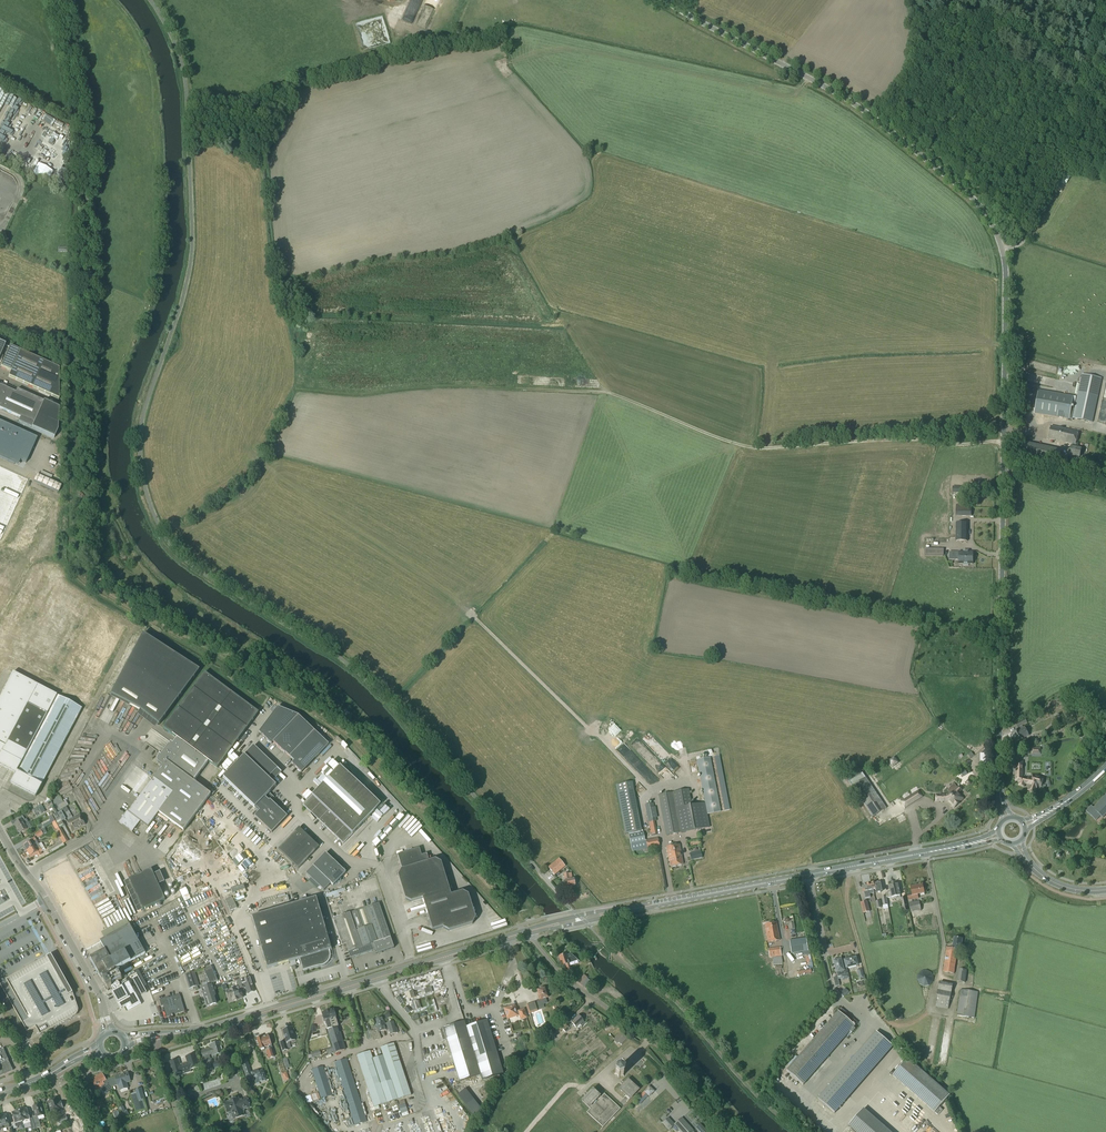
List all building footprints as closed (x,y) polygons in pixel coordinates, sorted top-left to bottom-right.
[(9,377),(59,399),(59,369),(10,347),(1,367),(11,372),(9,377)] [(1074,410),(1073,418),(1073,419),(1093,423),(1102,379),(1082,374),(1074,410)] [(1067,395),(1070,382),(1056,379),(1054,393),(1067,395)] [(21,418),(19,422),(54,438),(58,431),(59,409),(44,402),(17,390),(0,382),(0,409),(21,418)] [(1039,390),(1035,413),(1073,420),(1073,419),(1073,418),(1074,410),(1072,409),(1074,396),(1039,390)] [(1096,409),(1095,419),(1105,420),(1105,410),(1096,409)] [(9,462),(14,464),(17,459),(26,463),(37,438),(0,422),(0,458),(9,462)] [(1049,439),(1067,442),(1068,436),(1069,430),(1051,426),(1049,439)] [(1075,444),(1078,432),(1069,430),(1068,436),(1067,442),(1073,444),(1073,445),(1075,445),(1075,444)] [(1060,451),(1022,443),(1019,458),(1057,466),(1060,451)] [(1076,444),(1075,444),(1075,445),(1073,445),(1072,447),(1071,447),(1070,455),(1080,457),(1081,450),(1076,448),(1076,444)] [(33,481),(58,492),(61,486),(50,481),(52,476),(41,471),(39,476),(36,475),(33,481)] [(971,505),(956,505),(956,516),(971,516),(971,505)] [(956,523),(956,541),(967,541),(968,523),(956,523)] [(950,552),(949,559),(955,559),(959,560),(959,564),(963,564),(963,565),(968,566),(968,564),(973,564),(973,552),(969,552),(969,550),(963,550),(963,552),(959,552),(955,552),(950,552)] [(140,710),(147,715),(159,725),(200,670),(143,634),(111,695),(140,710)] [(211,794),(193,781),(208,761),(217,768),(259,712),(204,672),(163,728),(177,738),(163,756),(162,754),(161,755),(159,754),(157,758),(157,762),(162,766),(128,812),(127,811),(119,822),(132,832),(140,821),(148,827),(159,813),(183,831),(211,794)] [(259,732),(261,734),(271,744),(273,742),(298,716),(278,707),(259,732)] [(353,713),(345,709),(344,710),(341,716),(342,717),(349,721),(350,720),(354,714),(353,713)] [(273,742),(281,750),(285,753),(289,757),(314,731),(298,716),(273,742)] [(1017,728),(1027,723),(1025,719),(1015,724),(1017,728)] [(1023,728),(1012,734),(1017,743),(1024,739),(1023,738),(1028,736),(1023,728)] [(291,764),(301,773),(329,744),(314,731),(289,757),(294,761),(291,764)] [(223,778),(224,779),(259,812),(254,816),(272,833),(287,817),(270,800),(273,797),(269,794),(270,793),(276,786),(268,778),(277,769),(281,773),(282,773),(253,746),(223,778)] [(719,756),(714,757),(725,812),(730,811),(719,756)] [(889,762),(893,767),(898,763),(894,757),(889,762)] [(710,758),(697,761),(699,773),(707,814),(720,812),(714,779),(710,758)] [(1041,787),(1043,780),(1033,777),(1031,782),(1022,779),(1023,762),(1016,762),(1016,781),(1020,782),(1019,785),(1023,787),(1024,783),(1030,785),(1029,791),(1035,793),(1036,786),(1041,787)] [(340,766),(303,805),(343,844),(380,805),(376,801),(371,802),(368,793),(363,795),(360,785),(355,787),(352,778),(340,766)] [(866,777),(865,778),(852,786),(852,787),(871,816),(871,817),(872,818),(886,808),(886,807),(885,807),(866,777)] [(616,786),(624,829),(640,826),(632,783),(616,786)] [(936,795),(936,802),(948,802),(954,808),(963,799),(958,793),(961,790),(958,787),(957,788),(955,785),(952,786),(949,791),(951,793),(949,795),(936,795)] [(688,790),(658,795),(665,836),(679,833),(680,833),(709,828),(704,803),(691,806),(688,790)] [(903,801),(901,802),(902,802),(905,808),(923,797),(919,791),(918,791),(903,801)] [(1105,815),(1105,795),(1093,808),(1091,806),(1086,811),(1093,818),(1097,813),(1103,818),(1105,815)] [(58,806),(61,810),(68,805),(66,802),(58,806)] [(645,805),(648,822),(654,821),(656,821),(653,804),(645,805)] [(58,813),(61,819),(62,821),(66,819),(61,811),(58,813)] [(57,812),(48,817),(52,824),(59,820),(61,819),(58,813),(57,812)] [(79,815),(73,818),(79,828),(85,825),(79,815)] [(20,833),(28,829),(23,821),(25,820),(22,816),(16,819),(18,822),(15,824),(20,833)] [(66,822),(72,832),(79,828),(73,818),(66,822)] [(59,820),(52,824),(55,830),(57,829),(59,833),(63,831),(60,827),(64,825),(62,821),(61,819),(59,820)] [(648,822),(651,836),(657,835),(654,821),(648,822)] [(640,826),(624,829),(625,834),(628,834),(640,831),(641,831),(640,826)] [(309,837),(299,828),(278,850),(288,859),(309,837)] [(63,831),(59,833),(61,837),(60,838),(62,842),(63,844),(68,841),(63,831)] [(641,833),(629,835),(632,852),(647,849),(646,841),(645,841),(643,833),(641,833)] [(309,837),(288,859),(298,869),(319,847),(309,837)] [(25,847),(24,848),(26,851),(27,851),(37,845),(38,844),(37,841),(35,838),(29,841),(30,842),(24,846),(25,847)] [(658,838),(646,840),(646,841),(647,849),(647,850),(659,847),(658,838)] [(42,843),(38,844),(27,851),(30,857),(36,853),(36,855),(45,850),(42,843)] [(683,864),(679,845),(666,847),(670,866),(683,864)] [(702,858),(701,854),(700,851),(690,853),(691,860),(702,858)] [(325,853),(313,866),(306,874),(324,891),(331,883),(333,886),(344,874),(346,873),(338,865),(334,861),(325,853)] [(427,854),(400,862),(402,870),(401,870),(398,876),(405,899),(411,902),(423,899),(432,930),(443,927),(443,928),(449,931),(472,924),(476,918),(468,895),(463,892),(451,895),(441,863),(435,860),(429,862),(427,854)] [(554,875),(565,867),(559,859),(548,868),(554,875)] [(129,880),(143,910),(165,900),(151,870),(129,880)] [(568,873),(563,874),(566,887),(575,886),(574,880),(569,881),(568,873)] [(872,884),(871,884),(872,890),(876,890),(877,893),(881,892),(880,889),(881,889),(880,882),(876,883),(875,883),(874,882),(873,883),(872,884)] [(872,890),(871,884),(870,884),(870,883),(868,884),(867,885),(862,885),(864,892),(865,899),(871,898),(870,893),(873,893),(872,890)] [(890,892),(888,893),(885,893),(886,896),(886,898),(889,898),(900,896),(898,885),(889,886),(890,892)] [(911,889),(908,890),(910,903),(917,902),(916,900),(920,900),(919,896),(924,895),(924,893),(925,893),(927,892),(925,885),(923,886),(917,887),(917,886),(911,887),(911,889)] [(232,897),(225,900),(230,911),(237,908),(232,897)] [(330,952),(325,935),(327,935),(316,898),(252,917),(262,952),(267,969),(294,961),(299,959),(303,971),(313,968),(317,967),(323,966),(324,965),(325,965),(326,966),(328,964),(327,963),(328,963),(329,961),(330,959),(330,957),(330,955),(330,952)] [(860,903),(863,914),(870,912),(868,901),(860,903)] [(348,951),(350,959),(375,950),(377,954),(394,948),(390,938),(389,938),(388,936),(390,935),(379,903),(365,908),(365,907),(357,910),(337,917),(336,915),(332,917),(344,952),(348,951)] [(776,923),(765,924),(768,942),(768,943),(780,940),(779,940),(776,923)] [(145,953),(129,925),(106,938),(104,939),(100,941),(105,950),(105,949),(113,964),(118,973),(127,968),(130,967),(129,966),(126,968),(124,964),(128,962),(128,963),(145,953)] [(801,939),(790,940),(792,954),(803,952),(808,952),(806,938),(801,939)] [(961,950),(962,939),(954,938),(953,949),(948,948),(948,951),(946,951),(943,972),(954,974),(957,953),(956,953),(957,950),(961,950)] [(780,948),(768,950),(770,957),(781,956),(780,948)] [(105,950),(95,955),(90,958),(98,973),(113,964),(105,949),(105,950)] [(559,958),(558,959),(559,962),(560,961),(561,966),(566,965),(568,972),(571,971),(569,963),(577,960),(580,963),(580,962),(571,954),(566,956),(566,955),(562,956),(562,955),(559,956),(559,957),(558,957),(559,958)] [(31,1040),(75,1016),(76,1015),(77,1014),(77,1013),(78,1013),(78,1012),(78,1011),(78,1010),(78,1009),(78,1008),(73,993),(51,955),(49,956),(6,980),(11,988),(20,1004),(13,1008),(27,1032),(36,1028),(40,1035),(31,1039),(31,1040)] [(834,961),(833,961),(837,977),(841,976),(842,980),(849,979),(848,975),(844,976),(843,969),(841,961),(840,960),(839,958),(834,959),(834,961)] [(844,962),(841,963),(843,969),(857,965),(855,958),(844,961),(844,962)] [(113,964),(98,973),(102,981),(107,989),(111,987),(118,983),(118,982),(122,980),(118,974),(118,973),(113,964)] [(217,981),(211,967),(211,966),(204,970),(210,984),(217,981)] [(965,983),(967,971),(959,969),(957,982),(965,983)] [(920,985),(924,987),(929,986),(933,982),(934,977),(931,973),(927,970),(922,971),(918,975),(917,980),(920,985)] [(185,975),(189,988),(199,985),(195,971),(185,975)] [(584,975),(578,982),(582,985),(587,978),(584,975)] [(146,992),(146,993),(147,993),(137,976),(132,979),(141,995),(146,992)] [(250,977),(241,980),(243,987),(245,986),(247,994),(255,991),(250,977)] [(120,1009),(124,1007),(126,1005),(127,1007),(129,1006),(128,1004),(129,1004),(132,1008),(141,1003),(135,993),(129,982),(128,982),(126,979),(120,982),(122,986),(121,987),(118,983),(111,987),(113,991),(111,992),(117,1003),(120,1009)] [(940,982),(935,1007),(948,1009),(953,985),(940,982)] [(201,988),(203,994),(207,1006),(216,1004),(213,996),(215,996),(211,984),(201,988)] [(238,987),(226,991),(228,999),(232,998),(233,1000),(243,998),(241,991),(240,992),(238,987)] [(535,1003),(527,1006),(530,1013),(537,1011),(537,1010),(544,1008),(542,1005),(547,1003),(545,998),(547,997),(544,988),(537,990),(540,999),(540,1002),(535,1004),(535,1003)] [(844,998),(848,993),(844,989),(840,994),(844,998)] [(975,1018),(978,992),(960,990),(957,1016),(975,1018)] [(165,1011),(167,1017),(184,1012),(179,995),(168,998),(168,997),(159,1000),(161,1007),(165,1006),(167,1011),(165,1011)] [(516,1013),(514,1006),(505,1009),(508,1019),(517,1016),(517,1015),(520,1015),(521,1019),(526,1018),(524,1010),(519,1012),(516,1013)] [(841,1008),(786,1071),(802,1085),(849,1032),(851,1033),(855,1029),(853,1028),(857,1023),(850,1017),(847,1015),(848,1015),(841,1008)] [(345,1050),(337,1022),(336,1019),(333,1010),(326,1012),(329,1021),(330,1021),(330,1022),(331,1027),(332,1026),(332,1028),(329,1029),(329,1027),(327,1028),(327,1029),(332,1047),(334,1052),(334,1053),(345,1050)] [(320,1028),(322,1036),(327,1034),(326,1030),(327,1029),(327,1028),(329,1027),(329,1029),(332,1028),(332,1026),(331,1027),(330,1022),(330,1021),(329,1021),(326,1012),(322,1013),(324,1022),(325,1022),(326,1026),(320,1028)] [(566,1025),(563,1022),(559,1026),(554,1031),(557,1035),(562,1030),(565,1033),(573,1025),(576,1028),(580,1024),(581,1026),(585,1024),(583,1022),(583,1021),(582,1021),(582,1020),(581,1018),(580,1018),(578,1016),(574,1019),(573,1019),(566,1025)] [(386,1030),(385,1025),(383,1018),(375,1020),(377,1027),(374,1028),(375,1030),(371,1031),(373,1039),(374,1041),(381,1039),(379,1032),(386,1030)] [(480,1075),(482,1080),(503,1074),(487,1021),(466,1027),(480,1075)] [(393,1022),(385,1025),(386,1030),(388,1029),(390,1035),(398,1033),(396,1028),(395,1028),(393,1022)] [(480,1075),(466,1027),(465,1022),(443,1029),(459,1082),(480,1075)] [(548,1037),(552,1031),(546,1026),(542,1032),(548,1037)] [(285,1041),(280,1042),(280,1043),(283,1051),(283,1052),(288,1050),(287,1049),(291,1048),(289,1043),(295,1041),(295,1040),(295,1039),(294,1034),(293,1035),(291,1028),(291,1027),(282,1030),(282,1031),(283,1031),(286,1041),(285,1041)] [(552,1039),(557,1035),(554,1031),(549,1036),(552,1039)] [(627,1038),(621,1032),(613,1040),(617,1044),(618,1043),(620,1045),(627,1038)] [(818,1099),(825,1105),(834,1113),(893,1046),(876,1032),(818,1099)] [(257,1039),(260,1050),(268,1047),(269,1050),(266,1051),(268,1059),(275,1057),(268,1036),(262,1038),(261,1038),(257,1039)] [(216,1055),(219,1054),(219,1056),(222,1055),(222,1054),(223,1053),(219,1042),(209,1045),(210,1048),(201,1051),(202,1057),(212,1054),(213,1056),(215,1056),(214,1062),(205,1065),(206,1070),(220,1066),(218,1061),(215,1062),(216,1055)] [(391,1080),(397,1100),(411,1095),(394,1044),(380,1048),(391,1080)] [(7,1073),(9,1072),(13,1070),(11,1067),(3,1049),(0,1050),(0,1076),(7,1073)] [(381,1084),(370,1051),(357,1056),(374,1108),(387,1103),(381,1084)] [(173,1075),(182,1072),(183,1075),(191,1072),(190,1070),(199,1067),(195,1054),(185,1057),(188,1065),(180,1067),(178,1060),(169,1063),(173,1075)] [(246,1059),(241,1061),(245,1072),(250,1070),(246,1059)] [(346,1059),(335,1063),(355,1125),(367,1122),(346,1059)] [(893,1076),(935,1113),(950,1096),(908,1059),(893,1076)] [(639,1069),(649,1078),(654,1073),(644,1063),(639,1069)] [(323,1066),(311,1070),(321,1099),(333,1096),(323,1066)] [(621,1068),(621,1067),(621,1068),(616,1069),(615,1068),(615,1069),(616,1070),(615,1074),(614,1075),(615,1074),(618,1078),(618,1079),(619,1078),(623,1076),(624,1077),(625,1077),(623,1076),(624,1071),(626,1071),(624,1071),(621,1068)] [(263,1070),(246,1075),(247,1078),(253,1076),(256,1083),(266,1080),(263,1070)] [(128,1073),(111,1078),(113,1085),(117,1084),(118,1085),(121,1084),(123,1090),(128,1088),(126,1083),(130,1082),(128,1073)] [(95,1081),(93,1082),(93,1083),(97,1090),(101,1087),(104,1092),(111,1088),(107,1080),(106,1080),(102,1074),(93,1079),(95,1081)] [(630,1100),(639,1090),(628,1079),(618,1089),(630,1100)] [(381,1084),(387,1103),(397,1100),(391,1080),(381,1084)] [(135,1091),(136,1093),(138,1101),(144,1099),(141,1089),(135,1090),(135,1091)] [(603,1128),(620,1109),(604,1094),(601,1097),(592,1089),(581,1101),(590,1109),(587,1113),(603,1128)] [(648,1096),(644,1092),(636,1100),(640,1104),(648,1096)] [(136,1093),(130,1095),(132,1101),(135,1112),(147,1109),(144,1099),(138,1101),(136,1093)] [(48,1102),(51,1112),(56,1111),(57,1113),(61,1112),(60,1109),(62,1109),(60,1103),(59,1103),(58,1099),(48,1102)] [(232,1113),(234,1113),(236,1118),(244,1116),(242,1110),(244,1110),(243,1109),(246,1108),(247,1108),(250,1107),(247,1099),(239,1101),(238,1099),(228,1102),(228,1103),(224,1104),(227,1113),(231,1111),(232,1113)] [(98,1110),(100,1109),(103,1107),(99,1100),(96,1101),(94,1102),(98,1110)] [(38,1117),(44,1116),(40,1104),(33,1107),(36,1117),(33,1118),(37,1129),(41,1127),(38,1117)] [(26,1109),(19,1111),(23,1122),(24,1125),(30,1123),(32,1129),(35,1128),(34,1126),(34,1123),(32,1119),(29,1120),(26,1109)] [(856,1131),(891,1131),(864,1109),(849,1126),(856,1131)] [(13,1125),(12,1125),(13,1128),(13,1129),(17,1128),(16,1125),(20,1124),(20,1123),(23,1122),(19,1111),(12,1113),(16,1124),(13,1125)] [(0,1117),(0,1119),(3,1129),(6,1128),(6,1129),(10,1128),(6,1115),(0,1117)] [(66,1125),(66,1122),(68,1122),(66,1115),(57,1118),(60,1124),(61,1126),(66,1125)] [(668,1118),(662,1123),(669,1131),(672,1128),(676,1131),(677,1131),(678,1131),(679,1131),(693,1131),(692,1131),(693,1131),(681,1118),(677,1122),(678,1124),(675,1126),(668,1118)] [(699,1125),(697,1127),(702,1131),(707,1131),(700,1124),(699,1125)]
